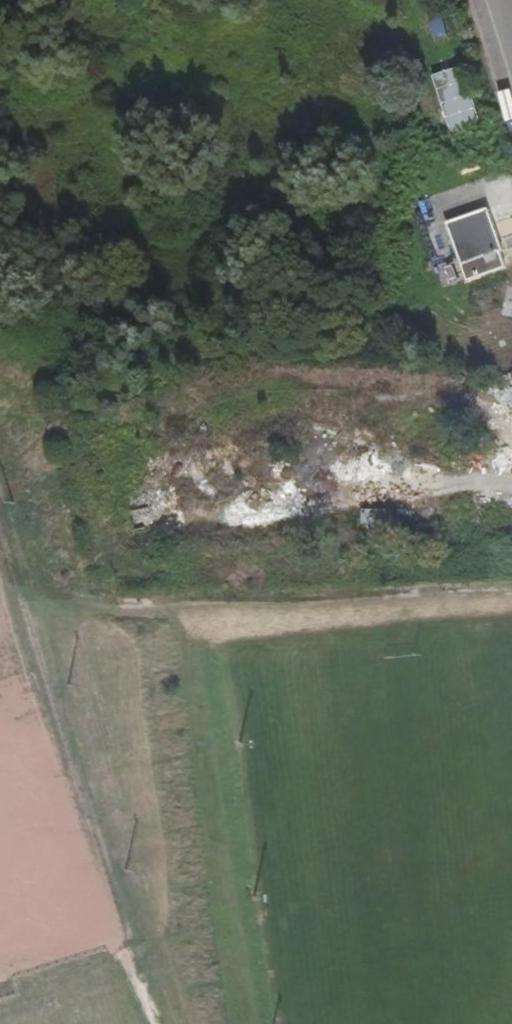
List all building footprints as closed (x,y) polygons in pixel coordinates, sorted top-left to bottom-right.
[(439,8),(427,11),(435,37),(446,33),(439,8)] [(449,133),(480,124),(463,66),(432,75),(449,133)] [(478,235),(457,192),(418,213),(439,255),(478,235)] [(511,270),(511,250),(501,255),(510,272),(511,270)]
